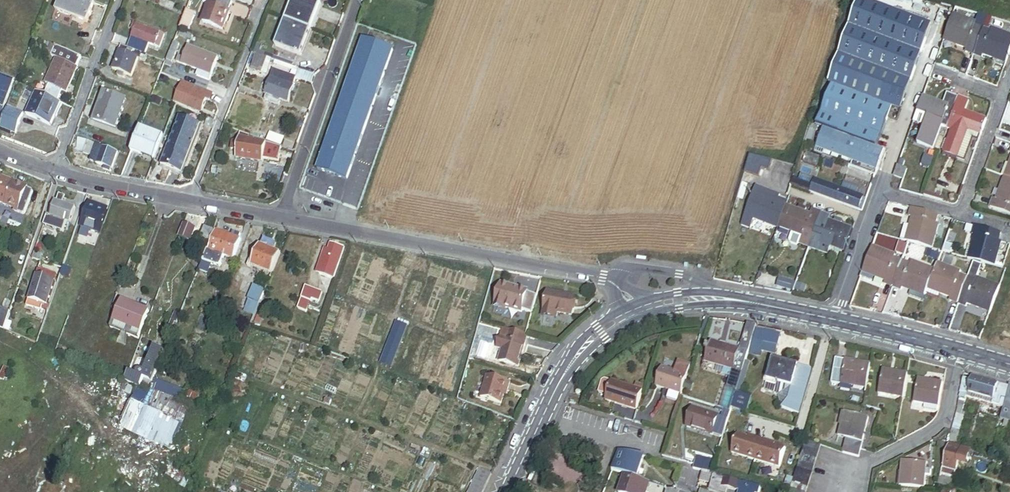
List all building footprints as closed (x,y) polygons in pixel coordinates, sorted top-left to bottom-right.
[(84,0),(66,0),(64,4),(67,5),(64,14),(89,24),(92,25),(99,6),(84,0)] [(221,0),(207,0),(205,4),(210,6),(204,24),(207,25),(221,31),(224,32),(234,5),(225,2),(221,0)] [(287,21),(312,30),(321,4),(310,0),(294,0),(287,21)] [(833,70),(805,145),(815,148),(876,171),(882,152),(881,152),(884,142),(879,136),(889,107),(895,109),(899,111),(930,27),(859,1),(833,70)] [(67,5),(64,4),(61,13),(59,18),(87,29),(89,24),(64,14),(67,5)] [(191,30),(197,14),(198,11),(190,9),(183,27),(191,30)] [(976,25),(953,16),(944,39),(956,43),(955,46),(966,50),(964,54),(973,57),(983,31),(975,28),(976,25)] [(312,30),(287,21),(277,47),(303,56),(312,30)] [(134,31),(127,49),(145,56),(149,45),(159,49),(164,34),(134,23),(132,30),(134,31)] [(983,31),(973,57),(981,60),(982,57),(993,61),(994,57),(1007,62),(1009,53),(1009,38),(1007,37),(999,33),(991,31),(990,33),(983,31)] [(192,42),(194,38),(181,33),(179,37),(192,42)] [(162,62),(165,63),(176,36),(170,34),(164,51),(166,52),(162,62)] [(387,48),(357,38),(310,168),(339,178),(387,48)] [(174,64),(183,41),(177,39),(168,62),(174,64)] [(38,51),(44,54),(46,50),(54,53),(52,59),(57,61),(47,86),(50,88),(46,98),(57,103),(59,103),(63,93),(66,94),(80,58),(41,43),(38,51)] [(162,71),(165,63),(162,62),(145,56),(127,49),(121,47),(113,69),(120,72),(118,76),(122,77),(124,74),(131,77),(138,59),(145,62),(144,64),(162,71)] [(189,47),(185,57),(216,69),(220,59),(189,47)] [(268,59),(256,55),(251,70),(263,74),(268,59)] [(216,69),(185,57),(185,58),(180,56),(177,63),(199,71),(197,76),(211,82),(216,69)] [(1005,65),(1007,62),(994,57),(993,61),(1005,65)] [(282,72),(272,69),(263,96),(267,97),(265,103),(278,107),(280,101),(290,104),(296,86),(279,81),(282,72)] [(298,78),(298,80),(313,85),(316,76),(300,71),(298,78)] [(282,72),(279,81),(296,86),(298,80),(298,78),(282,72)] [(13,88),(15,83),(0,77),(0,83),(13,88)] [(0,83),(0,108),(5,110),(13,88),(0,83)] [(163,98),(167,88),(160,85),(156,96),(163,98)] [(213,105),(216,97),(200,91),(199,93),(194,91),(193,95),(184,91),(178,106),(189,110),(190,106),(196,109),(204,112),(208,103),(213,105)] [(105,97),(95,122),(117,131),(128,102),(106,94),(105,97)] [(947,130),(958,99),(946,94),(941,105),(923,98),(917,113),(927,117),(929,118),(925,128),(923,127),(916,145),(931,150),(933,151),(942,128),(947,130)] [(57,103),(46,98),(37,95),(36,99),(28,118),(51,128),(56,117),(52,115),(57,103)] [(91,121),(95,122),(105,97),(101,96),(91,121)] [(971,104),(958,99),(947,130),(953,132),(945,156),(957,160),(967,132),(979,136),(980,137),(986,121),(967,114),(971,104)] [(61,104),(59,103),(57,103),(52,115),(56,117),(61,104)] [(879,136),(884,142),(895,109),(889,107),(879,136)] [(21,116),(7,111),(2,124),(12,127),(16,129),(21,116)] [(185,173),(204,125),(183,118),(165,165),(185,173)] [(12,127),(2,124),(0,129),(0,130),(10,134),(12,127)] [(165,141),(141,132),(132,155),(143,159),(144,155),(157,161),(165,141)] [(240,132),(239,139),(282,148),(249,139),(250,135),(240,132)] [(977,142),(979,136),(967,132),(957,160),(964,163),(972,140),(977,142)] [(88,142),(80,139),(76,151),(84,154),(88,142)] [(279,160),(282,148),(239,139),(238,143),(232,142),(230,151),(236,152),(234,161),(260,167),(263,157),(279,160)] [(99,146),(88,142),(84,154),(92,157),(93,152),(96,154),(99,146)] [(111,173),(119,154),(99,146),(96,154),(93,163),(106,168),(105,171),(111,173)] [(876,171),(815,148),(814,151),(875,173),(876,171)] [(144,155),(143,159),(156,164),(157,161),(144,155)] [(934,160),(924,156),(921,166),(930,169),(934,160)] [(897,167),(893,178),(901,181),(906,170),(897,167)] [(1009,174),(1009,169),(1008,168),(1004,167),(999,179),(1003,180),(1007,182),(1009,174)] [(278,169),(274,181),(280,184),(285,171),(278,169)] [(810,182),(794,176),(790,185),(807,191),(810,182)] [(8,206),(2,222),(7,224),(13,208),(24,211),(23,213),(27,214),(29,213),(36,192),(35,191),(31,189),(31,188),(16,182),(0,177),(0,203),(8,206)] [(1007,182),(1003,180),(999,191),(1003,193),(1007,182)] [(812,181),(808,194),(858,211),(861,201),(862,199),(812,181)] [(1007,182),(1003,193),(999,191),(994,204),(991,203),(988,211),(1009,219),(1009,183),(1007,182)] [(763,193),(753,190),(745,214),(755,217),(753,223),(763,227),(764,225),(792,234),(791,236),(801,239),(803,233),(812,236),(821,239),(819,246),(828,249),(829,246),(843,251),(850,230),(839,226),(841,221),(833,219),(832,224),(826,222),(828,217),(810,211),(808,216),(802,214),(803,210),(796,208),(795,211),(772,204),(767,202),(760,200),(763,193)] [(69,194),(62,192),(60,199),(67,201),(69,194)] [(72,220),(77,204),(67,201),(60,199),(57,198),(52,214),(70,220),(72,220)] [(109,208),(92,203),(86,225),(102,230),(109,208)] [(935,226),(938,218),(911,210),(909,218),(912,219),(909,228),(908,231),(911,232),(907,244),(931,251),(938,227),(935,226)] [(52,214),(50,213),(46,224),(67,231),(70,220),(52,214)] [(186,224),(181,237),(193,242),(198,229),(186,224)] [(764,225),(763,227),(790,236),(791,236),(792,234),(764,225)] [(908,231),(909,228),(904,227),(900,241),(907,244),(911,232),(908,231)] [(214,232),(206,228),(202,238),(210,241),(214,232)] [(998,244),(1000,236),(975,228),(972,237),(975,238),(972,250),(974,251),(971,262),(995,269),(1001,245),(998,244)] [(208,247),(199,269),(209,273),(218,252),(236,258),(241,237),(239,237),(241,233),(233,230),(232,235),(216,230),(210,248),(208,247)] [(812,236),(803,233),(801,239),(798,247),(807,250),(812,236)] [(791,236),(790,236),(788,243),(789,246),(795,248),(798,247),(801,239),(791,236)] [(819,246),(821,239),(812,236),(807,250),(826,256),(828,249),(819,246)] [(277,242),(265,238),(262,244),(268,246),(270,242),(277,244),(277,242)] [(256,313),(282,252),(275,249),(277,244),(270,242),(268,246),(262,244),(261,243),(255,258),(252,257),(249,266),(251,266),(252,264),(265,270),(258,286),(256,285),(246,309),(256,313)] [(326,247),(317,273),(333,279),(344,247),(331,242),(329,249),(326,247)] [(907,249),(901,246),(897,255),(904,258),(907,249)] [(49,251),(38,248),(36,254),(47,258),(49,251)] [(883,286),(892,290),(902,263),(893,260),(894,258),(870,249),(862,273),(873,277),(872,280),(884,284),(883,286)] [(974,251),(972,250),(969,249),(966,260),(971,262),(974,251)] [(65,263),(63,270),(71,273),(74,267),(74,266),(65,263)] [(902,263),(892,290),(900,293),(901,290),(912,294),(913,291),(926,295),(928,289),(934,272),(911,264),(910,266),(902,263)] [(39,270),(56,276),(58,271),(41,265),(39,270)] [(957,307),(967,280),(959,277),(960,274),(937,265),(934,272),(928,289),(939,293),(937,296),(950,300),(949,304),(957,307)] [(48,301),(54,283),(56,276),(39,270),(28,300),(42,305),(44,300),(48,301)] [(873,277),(862,273),(859,280),(871,284),(872,280),(873,277)] [(991,312),(1000,289),(976,280),(975,283),(967,280),(957,307),(965,309),(966,307),(977,311),(979,307),(991,312)] [(323,291),(306,285),(302,297),(310,300),(311,300),(312,298),(320,301),(323,291)] [(530,294),(504,286),(497,307),(509,311),(524,316),(524,314),(533,316),(539,299),(529,295),(530,294)] [(939,293),(928,289),(926,295),(936,299),(937,296),(939,293)] [(926,295),(913,291),(912,294),(910,300),(923,304),(926,295)] [(578,300),(549,295),(545,317),(559,320),(560,315),(575,318),(578,300)] [(310,300),(302,297),(298,308),(306,311),(310,300)] [(151,311),(122,300),(112,328),(141,338),(151,311)] [(0,305),(0,327),(6,329),(12,310),(0,305)] [(990,315),(991,312),(979,307),(977,311),(990,315)] [(169,323),(175,326),(180,314),(174,312),(169,323)] [(779,337),(756,330),(752,341),(753,342),(775,348),(776,348),(779,337)] [(528,343),(505,336),(502,346),(507,348),(503,360),(522,366),(528,343)] [(752,339),(743,336),(738,351),(747,354),(752,339)] [(775,348),(753,342),(749,355),(758,358),(759,354),(760,351),(773,354),(775,348)] [(741,373),(747,354),(738,351),(710,343),(704,362),(719,367),(720,366),(734,370),(734,371),(741,373)] [(128,372),(126,379),(139,384),(142,378),(152,382),(162,358),(158,357),(161,350),(155,347),(145,371),(142,370),(141,373),(138,372),(137,375),(128,372)] [(809,371),(809,370),(771,360),(764,385),(766,385),(790,392),(788,401),(799,404),(809,371)] [(852,386),(866,388),(869,368),(834,362),(831,386),(851,390),(852,386)] [(680,398),(686,378),(661,370),(655,389),(680,398)] [(741,373),(734,371),(723,410),(725,411),(730,412),(730,410),(734,399),(741,373)] [(889,396),(903,398),(907,378),(881,373),(878,398),(888,400),(889,396)] [(511,384),(488,377),(482,399),(502,405),(504,397),(506,390),(509,391),(511,384)] [(142,378),(139,384),(149,389),(152,382),(142,378)] [(150,389),(167,396),(172,386),(154,378),(150,389)] [(969,382),(961,380),(958,394),(990,402),(989,406),(997,408),(1003,387),(970,378),(969,382)] [(938,407),(942,386),(916,382),(913,406),(923,408),(923,404),(925,404),(938,407)] [(149,389),(139,384),(131,400),(140,404),(132,419),(160,432),(167,418),(182,425),(191,406),(178,400),(167,396),(150,389),(149,389)] [(642,393),(611,384),(605,404),(636,413),(642,393)] [(790,392),(766,385),(763,394),(788,401),(790,392)] [(182,390),(172,386),(167,396),(178,400),(182,390)] [(1006,388),(1003,387),(997,408),(1000,408),(1002,401),(1006,388)] [(1006,388),(1002,401),(1004,402),(1002,409),(999,420),(1003,422),(1007,423),(1007,424),(1009,424),(1009,389),(1006,388)] [(201,395),(190,390),(185,400),(196,405),(201,395)] [(990,402),(958,394),(957,398),(964,400),(989,406),(990,402)] [(964,400),(957,398),(949,435),(946,445),(946,447),(948,447),(955,449),(955,447),(962,419),(960,419),(964,400)] [(748,403),(734,399),(730,410),(745,415),(748,403)] [(799,404),(788,401),(781,411),(796,415),(799,404)] [(925,404),(923,404),(923,408),(922,413),(937,416),(938,407),(925,404)] [(720,418),(695,411),(690,429),(715,437),(720,418)] [(843,430),(847,417),(839,415),(835,428),(839,429),(843,430)] [(841,455),(856,460),(859,452),(867,423),(847,417),(843,430),(839,429),(836,440),(845,442),(841,455)] [(1007,424),(1007,423),(1003,422),(1001,429),(1009,431),(1009,424),(1007,424)] [(761,445),(737,438),(732,456),(755,464),(761,445)] [(803,441),(801,447),(788,491),(805,491),(818,446),(803,441)] [(786,452),(761,445),(755,464),(780,471),(786,452)] [(942,470),(956,474),(961,450),(955,449),(948,447),(942,470)] [(633,455),(621,452),(617,471),(616,472),(625,474),(620,491),(642,491),(645,481),(641,480),(628,475),(633,455)] [(647,459),(633,455),(628,475),(641,480),(647,459)] [(695,457),(691,470),(697,472),(701,473),(710,475),(713,462),(695,457)] [(903,475),(901,488),(921,491),(924,476),(929,477),(931,472),(925,471),(926,465),(901,461),(899,474),(903,475)] [(182,477),(164,466),(158,476),(176,487),(182,477)] [(469,491),(483,491),(491,475),(479,470),(469,491)] [(956,474),(942,470),(941,476),(943,476),(943,477),(947,478),(954,480),(956,474)] [(899,474),(895,473),(893,487),(901,488),(903,475),(899,474)] [(712,486),(714,478),(701,474),(699,482),(712,486)] [(714,478),(712,486),(710,491),(726,491),(727,488),(739,491),(759,491),(760,490),(715,478),(714,478)] [(645,481),(642,491),(650,491),(653,484),(645,481)] [(951,490),(957,491),(958,491),(960,485),(953,483),(951,490)]
